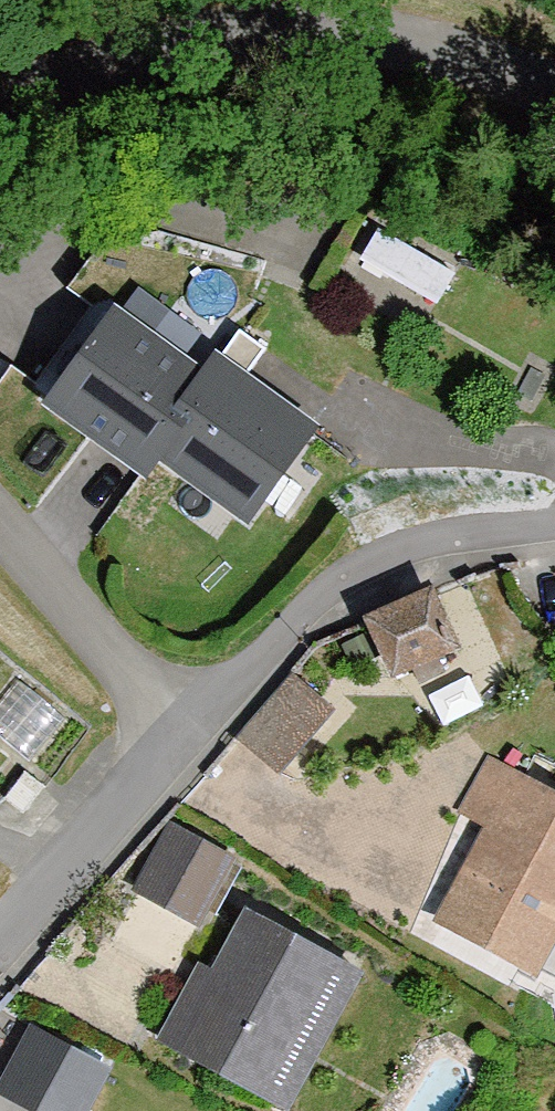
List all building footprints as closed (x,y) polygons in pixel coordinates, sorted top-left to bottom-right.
[(114,301),(39,399),(131,469),(151,443),(206,371),(114,301)] [(315,424),(220,352),(206,371),(151,443),(246,515),(315,424)] [(435,592),(367,624),(393,677),(460,647),(435,592)] [(238,739),(280,775),(336,710),(293,674),(238,739)] [(554,927),(554,804),(479,764),(451,818),(473,830),(422,928),(526,983),(554,927)] [(237,854),(170,817),(132,886),(199,923),(237,854)] [(293,1107),(368,964),(246,900),(212,964),(198,956),(156,1036),(293,1107)] [(32,1020),(0,1079),(0,1091),(37,1110),(86,1110),(112,1063),(32,1020)]
